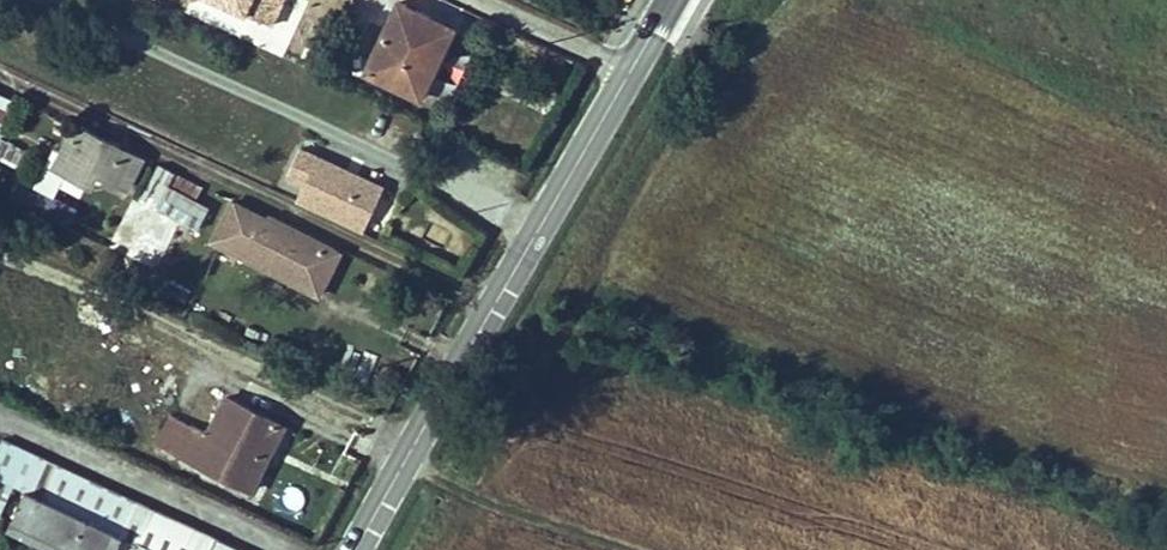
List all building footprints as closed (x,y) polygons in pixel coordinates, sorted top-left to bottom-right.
[(245,18),(269,29),(283,0),(253,0),(250,7),(245,18)] [(421,98),(455,26),(400,0),(397,0),(363,71),(421,98)] [(326,37),(286,17),(273,46),(312,65),(326,37)] [(17,101),(0,93),(0,139),(17,101)] [(64,172),(97,190),(103,177),(114,150),(116,147),(86,131),(64,172)] [(0,140),(0,154),(22,163),(27,151),(0,140)] [(142,160),(116,147),(114,150),(141,162),(142,160)] [(127,189),(141,162),(114,150),(103,177),(127,189)] [(303,151),(290,179),(307,187),(300,203),(367,234),(387,190),(303,151)] [(157,166),(156,169),(173,177),(175,174),(157,166)] [(170,185),(173,177),(156,169),(132,214),(190,244),(210,207),(196,199),(170,185)] [(175,174),(173,177),(201,190),(202,188),(175,174)] [(20,177),(9,196),(54,220),(64,200),(20,177)] [(170,185),(196,199),(201,190),(173,177),(170,185)] [(304,288),(311,275),(324,247),(262,218),(261,220),(225,202),(206,241),(304,288)] [(263,215),(262,218),(324,247),(325,245),(263,215)] [(325,245),(324,247),(341,255),(342,253),(325,245)] [(324,247),(311,275),(327,283),(341,255),(324,247)] [(157,443),(253,490),(285,426),(227,397),(208,435),(170,416),(157,443)] [(12,483),(25,489),(156,549),(210,549),(217,537),(3,438),(0,444),(0,477),(12,483)] [(12,483),(0,477),(0,507),(12,483)] [(25,489),(7,528),(54,549),(156,549),(25,489)] [(217,537),(210,549),(244,549),(217,537)]
